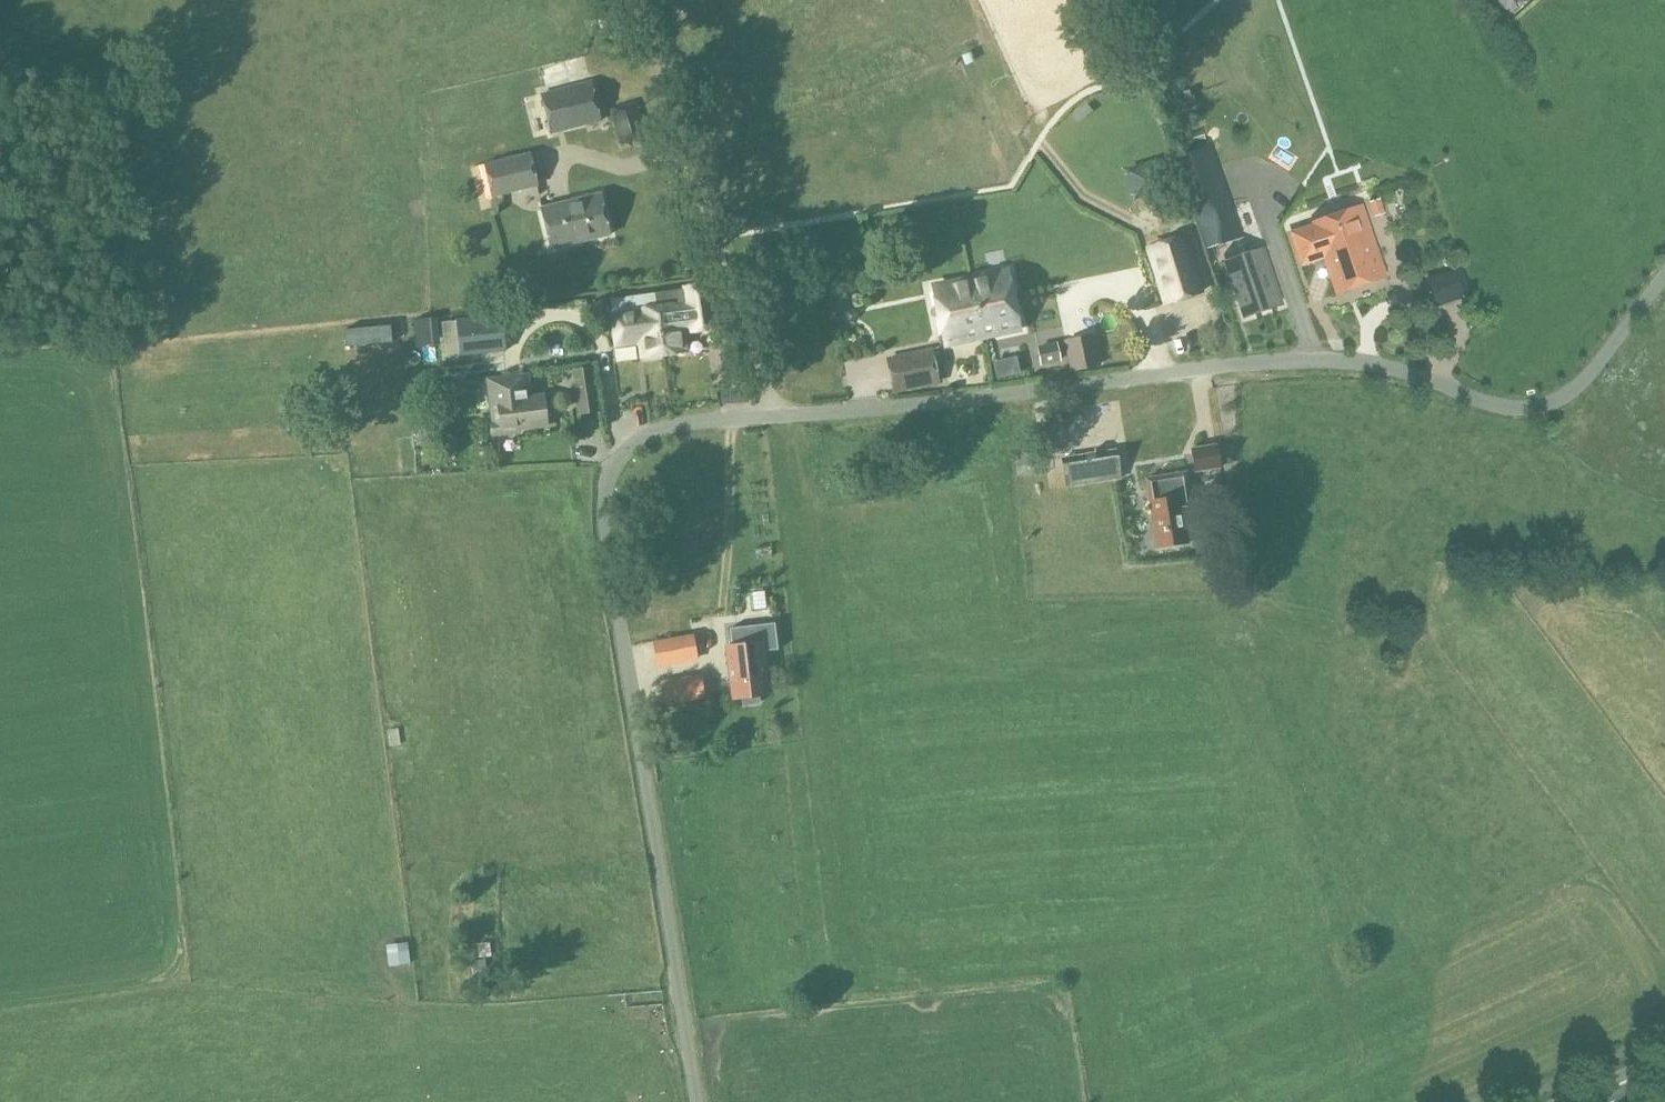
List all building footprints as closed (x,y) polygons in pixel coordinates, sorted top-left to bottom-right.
[(1509,12),(1526,0),(1501,0),(1509,12)] [(552,78),(576,72),(572,55),(547,61),(552,78)] [(585,85),(536,97),(546,137),(595,125),(585,85)] [(634,105),(606,112),(615,149),(643,142),(634,105)] [(1093,112),(1088,105),(1073,115),(1078,122),(1093,112)] [(1211,146),(1178,158),(1210,247),(1242,236),(1211,146)] [(540,187),(533,153),(486,164),(493,198),(540,187)] [(601,196),(543,209),(553,250),(611,236),(601,196)] [(1387,212),(1382,197),(1370,201),(1375,216),(1387,212)] [(1361,206),(1315,221),(1316,224),(1293,232),(1304,263),(1327,256),(1340,293),(1386,277),(1361,206)] [(1186,238),(1150,249),(1167,304),(1203,293),(1186,238)] [(1269,275),(1264,259),(1227,272),(1245,324),(1282,312),(1269,275)] [(1463,268),(1429,280),(1438,305),(1472,293),(1463,268)] [(1009,273),(971,281),(983,338),(1021,330),(1009,273)] [(983,338),(971,281),(934,288),(946,345),(983,338)] [(654,295),(664,357),(685,354),(682,329),(690,327),(691,334),(716,330),(710,285),(685,289),(685,291),(654,295)] [(664,357),(654,295),(611,302),(613,314),(611,315),(616,348),(634,346),(633,343),(640,342),(643,360),(664,357)] [(503,315),(456,320),(457,329),(451,329),(454,357),(461,356),(462,358),(508,353),(503,315)] [(436,318),(412,320),(413,332),(437,330),(436,318)] [(1111,347),(1129,345),(1127,321),(1108,323),(1111,347)] [(1066,342),(1072,371),(1101,364),(1094,336),(1066,342)] [(1041,364),(1061,360),(1058,344),(1038,349),(1041,364)] [(1003,369),(1027,366),(1025,350),(1001,353),(1003,369)] [(932,351),(889,361),(896,392),(939,382),(932,351)] [(572,371),(579,416),(603,412),(596,368),(572,371)] [(743,371),(724,373),(726,386),(747,385),(743,371)] [(494,403),(498,403),(500,420),(491,421),(493,438),(519,435),(519,430),(548,426),(545,397),(527,399),(526,395),(530,394),(528,377),(491,382),(494,403)] [(1191,449),(1196,474),(1222,470),(1218,444),(1191,449)] [(1123,480),(1119,451),(1063,459),(1067,489),(1123,480)] [(1158,548),(1188,543),(1183,513),(1193,511),(1187,473),(1147,479),(1158,548)] [(654,643),(659,669),(700,662),(695,636),(654,643)] [(770,696),(763,643),(729,648),(735,700),(744,699),(746,703),(749,705),(757,704),(760,701),(760,697),(770,696)] [(661,683),(666,707),(707,700),(702,675),(661,683)] [(412,964),(408,943),(387,946),(390,967),(412,964)]
